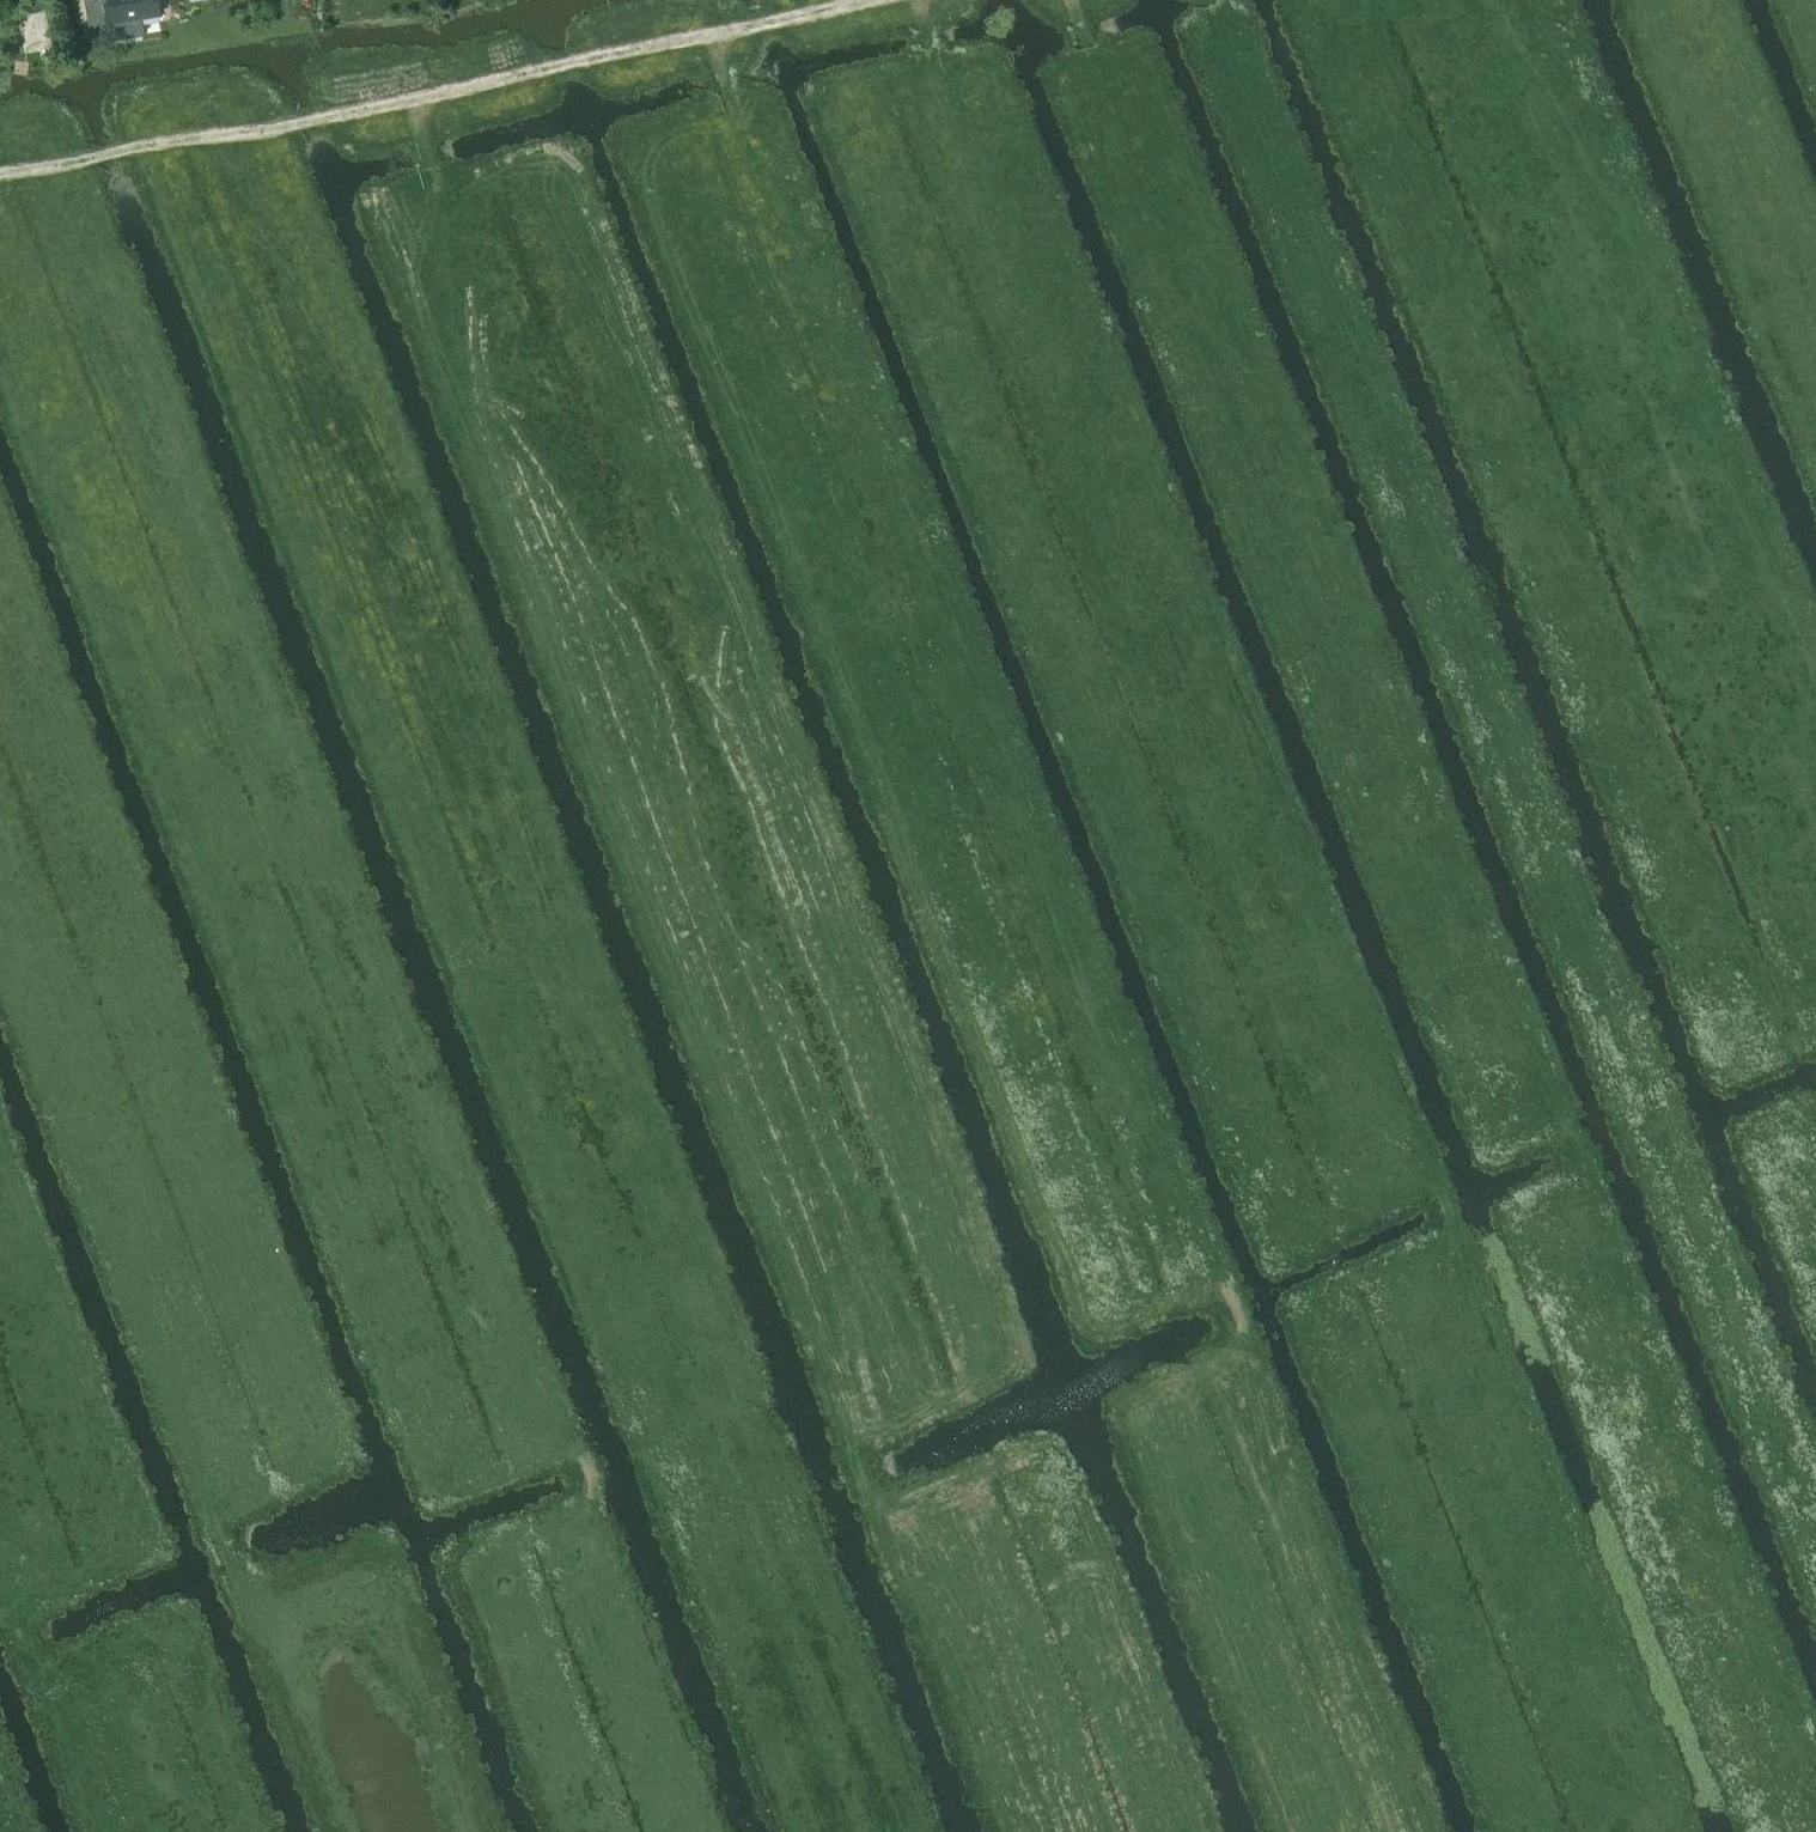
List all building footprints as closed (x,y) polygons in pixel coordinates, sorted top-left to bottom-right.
[(106,24),(158,15),(155,0),(102,0),(106,24)]
